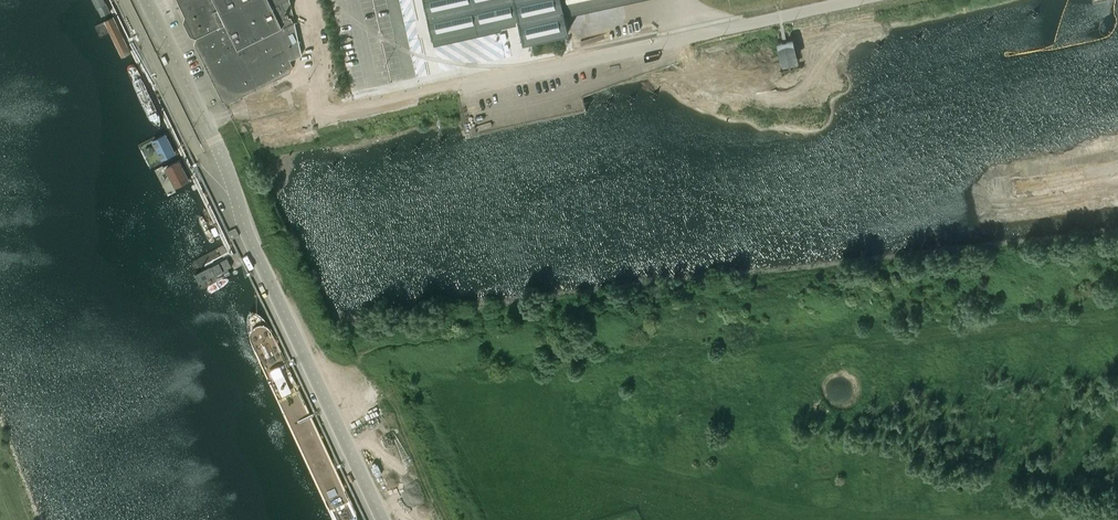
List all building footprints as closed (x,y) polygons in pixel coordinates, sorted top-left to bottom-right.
[(103,0),(90,0),(100,19),(110,14),(103,0)] [(185,15),(183,21),(190,35),(197,37),(197,38),(195,44),(222,100),(229,102),(290,72),(293,66),(290,60),(299,56),(299,55),(302,54),(290,0),(178,0),(185,15)] [(432,38),(519,19),(524,40),(524,41),(569,31),(564,9),(604,0),(424,0),(432,38)] [(165,138),(151,146),(161,166),(176,159),(165,138)] [(178,165),(164,173),(175,193),(189,185),(178,165)] [(227,270),(192,287),(196,295),(230,278),(227,270)]
